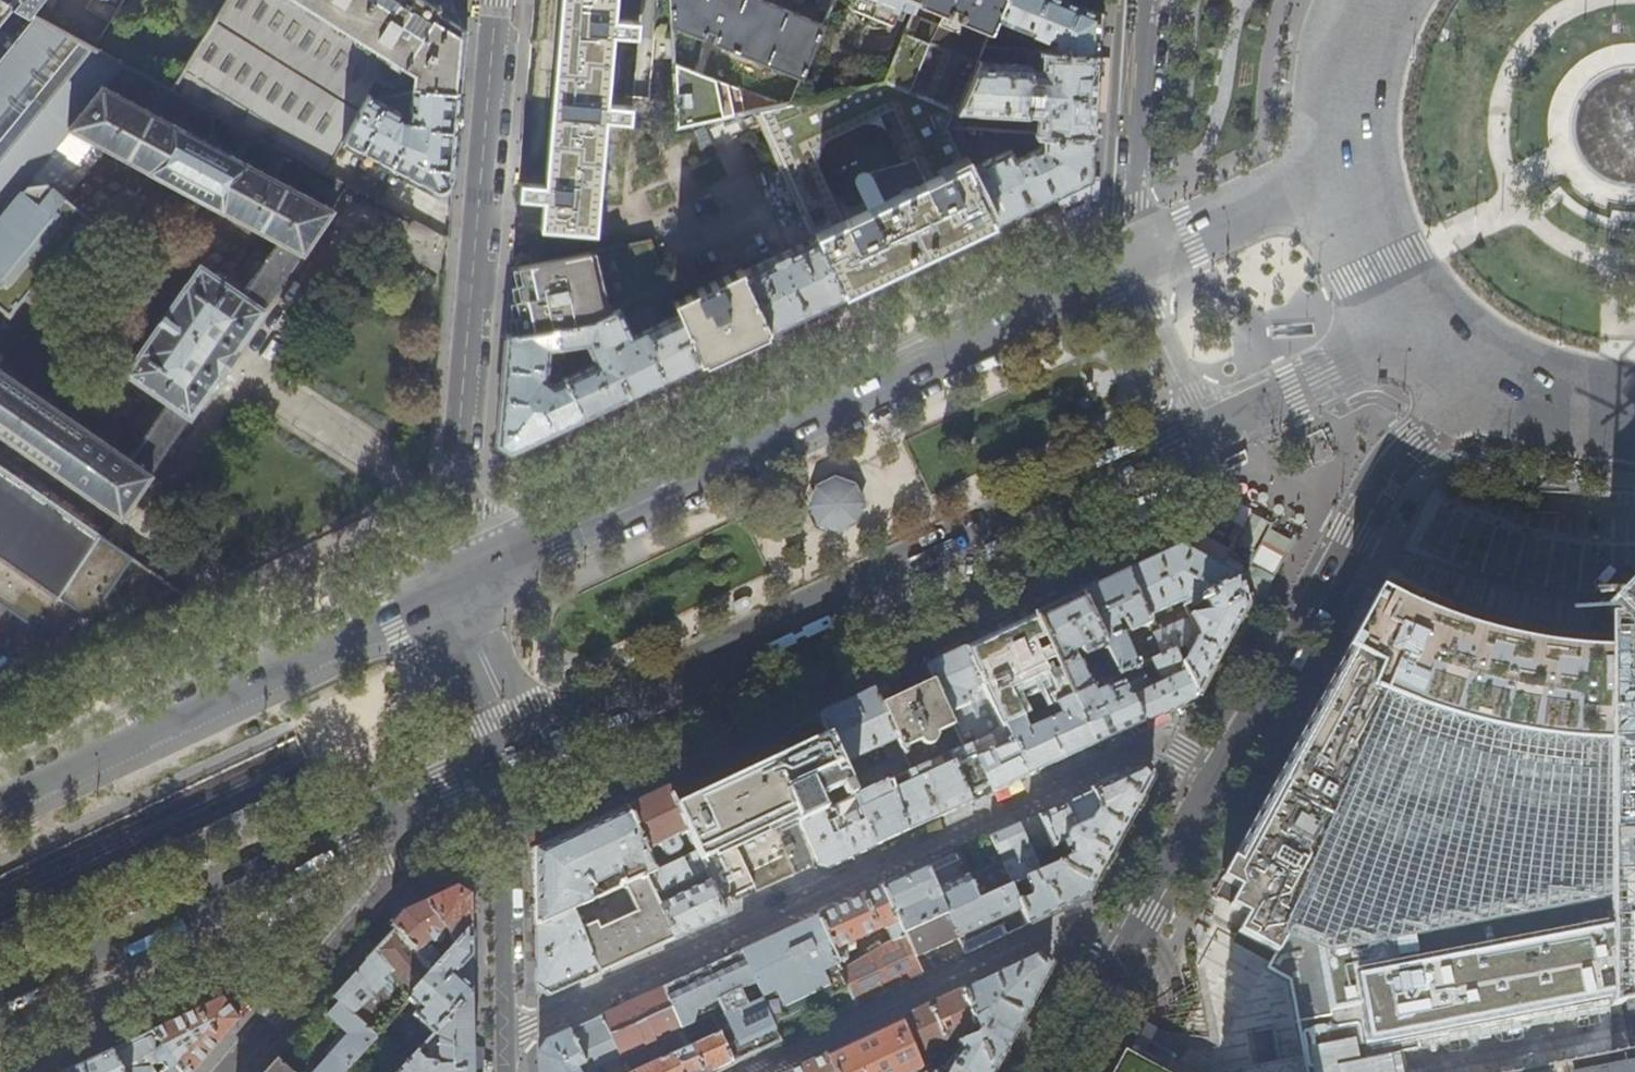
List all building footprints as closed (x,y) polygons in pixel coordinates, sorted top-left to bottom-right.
[(174,123),(188,96),(175,89),(30,10),(10,0),(0,0),(0,305),(10,312),(88,215),(53,187),(86,146),(87,147),(93,139),(105,145),(104,146),(107,147),(108,146),(120,153),(118,154),(121,155),(122,154),(133,160),(133,162),(136,163),(137,162),(147,169),(147,171),(150,172),(151,171),(162,177),(161,179),(164,180),(165,179),(177,185),(175,187),(179,189),(181,187),(192,193),(190,194),(193,196),(194,194),(206,201),(205,202),(208,203),(208,202),(220,208),(219,210),(222,211),(223,210),(234,217),(233,217),(236,219),(237,217),(249,223),(248,225),(251,226),(252,225),(264,232),(262,233),(266,235),(266,233),(277,239),(241,292),(199,263),(186,284),(185,283),(139,351),(140,351),(126,371),(168,399),(130,456),(128,455),(128,456),(116,448),(117,447),(114,445),(113,446),(101,437),(102,436),(99,435),(99,436),(87,427),(88,426),(85,424),(84,425),(72,418),(73,416),(71,415),(70,416),(58,407),(58,406),(56,404),(55,405),(43,397),(45,396),(42,394),(40,395),(29,387),(30,386),(27,384),(26,385),(14,377),(15,376),(12,375),(11,375),(0,367),(0,432),(11,440),(10,441),(13,442),(14,441),(25,450),(25,451),(28,453),(29,452),(40,460),(40,461),(42,463),(43,462),(55,470),(54,471),(56,473),(57,472),(69,480),(68,482),(71,483),(72,482),(84,491),(83,492),(86,494),(87,493),(98,501),(98,502),(100,504),(101,503),(119,516),(118,517),(121,518),(123,518),(125,515),(124,514),(132,503),(132,504),(134,501),(141,490),(141,491),(143,488),(142,488),(150,476),(151,477),(153,474),(152,474),(153,472),(190,415),(191,416),(217,377),(218,377),(219,376),(220,376),(223,372),(222,372),(235,354),(235,355),(238,351),(237,350),(239,348),(238,348),(265,309),(264,308),(304,252),(305,252),(306,250),(305,249),(313,239),(314,240),(316,237),(315,236),(323,224),(324,225),(326,222),(325,221),(332,210),(333,211),(335,208),(331,207),(330,208),(326,206),(326,205),(324,203),(323,204),(313,199),(314,198),(310,196),(310,197),(306,195),(306,194),(303,192),(303,194),(290,187),(292,186),(289,184),(288,186),(277,179),(277,178),(274,177),(274,178),(262,172),(262,170),(260,169),(259,170),(248,164),(248,163),(245,161),(245,162),(233,155),(234,155),(231,153),(231,155),(219,148),(220,147),(217,146),(216,147),(205,141),(206,140),(203,139),(202,139),(191,133),(192,132),(188,130),(187,131),(176,126),(177,124),(174,123)] [(30,10),(38,0),(10,0),(30,10)] [(175,89),(188,96),(328,172),(345,141),(371,93),(376,83),(412,86),(462,91),(464,62),(467,30),(440,8),(441,6),(439,5),(442,0),(230,0),(175,89)] [(597,234),(607,120),(630,122),(632,106),(608,104),(614,35),(638,37),(640,22),(615,20),(617,0),(561,0),(557,48),(546,173),(545,185),(518,183),(517,198),(544,200),(542,218),(541,229),(597,234)] [(801,79),(823,24),(764,0),(671,0),(671,27),(702,40),(705,38),(708,30),(718,34),(715,42),(716,45),(801,79)] [(849,4),(891,22),(898,5),(914,11),(917,4),(918,0),(851,0),(849,4)] [(917,4),(944,14),(940,23),(941,27),(955,33),(960,30),(963,22),(990,33),(996,19),(1004,0),(918,0),(917,4)] [(996,19),(1038,37),(1031,51),(1096,55),(1098,33),(1099,13),(1099,12),(1070,0),(1004,0),(996,19)] [(911,36),(905,33),(886,80),(885,82),(957,110),(977,64),(929,44),(932,37),(914,29),(911,36)] [(656,58),(673,60),(672,40),(658,39),(656,58)] [(1094,96),(1096,55),(1031,51),(1027,51),(1027,65),(994,63),(995,49),(983,48),(977,64),(957,110),(950,127),(961,128),(965,128),(965,112),(1026,116),(1029,115),(1029,114),(1037,114),(1036,132),(1091,135),(1094,96)] [(673,76),(675,129),(693,125),(691,75),(673,76)] [(950,127),(957,110),(885,82),(758,111),(816,239),(843,293),(882,275),(969,234),(994,222),(969,168),(966,162),(950,127)] [(457,147),(462,91),(412,86),(410,117),(402,117),(402,112),(399,108),(371,93),(345,141),(436,189),(440,190),(444,190),(454,183),(457,147)] [(733,116),(742,136),(758,129),(750,112),(733,116)] [(975,157),(961,128),(950,127),(966,162),(975,157)] [(1088,186),(1090,163),(1091,135),(1036,132),(998,130),(998,140),(1020,143),(1025,154),(1016,158),(1010,148),(969,168),(994,222),(1039,201),(1054,193),(1061,208),(1082,198),(1083,192),(1088,189),(1088,186)] [(355,187),(386,203),(393,189),(363,173),(355,187)] [(816,239),(742,273),(769,329),(806,311),(843,293),(816,239)] [(594,319),(606,314),(589,253),(511,269),(508,298),(505,334),(555,326),(594,319)] [(671,299),(677,314),(699,362),(726,349),(769,329),(742,273),(740,267),(671,299)] [(620,308),(606,314),(594,319),(630,395),(669,376),(699,362),(677,314),(646,329),(644,325),(638,328),(640,332),(633,335),(620,308)] [(594,319),(555,326),(559,345),(585,341),(595,361),(564,375),(583,417),(608,405),(630,395),(594,319)] [(555,326),(505,334),(501,377),(496,441),(510,452),(542,436),(583,417),(564,375),(554,381),(544,375),(547,372),(549,347),(559,345),(555,326)] [(53,643),(77,610),(90,621),(135,560),(1,467),(0,469),(0,605),(53,643)] [(837,529),(853,521),(860,504),(853,489),(835,483),(819,490),(813,506),(821,523),(837,529)] [(1160,547),(1164,554),(1163,554),(1155,559),(1127,571),(1147,617),(1183,602),(1186,607),(1240,582),(1240,581),(1240,580),(1240,579),(1220,568),(1228,554),(1216,548),(1190,533),(1160,547)] [(1093,587),(1081,593),(1120,675),(1139,666),(1151,661),(1164,655),(1155,634),(1147,638),(1153,651),(1135,659),(1124,635),(1121,635),(1116,625),(1123,622),(1130,634),(1150,624),(1147,617),(1127,571),(1116,577),(1093,587)] [(1256,575),(1240,580),(1240,581),(1240,582),(1247,605),(1238,621),(1220,654),(1230,659),(1266,592),(1256,575)] [(1619,589),(1605,603),(1615,613),(1629,627),(1634,621),(1634,586),(1628,579),(1619,589)] [(1247,605),(1240,582),(1186,607),(1190,617),(1199,639),(1185,646),(1192,653),(1189,659),(1180,648),(1174,650),(1197,696),(1207,678),(1220,654),(1238,621),(1247,605)] [(1220,880),(1237,889),(1228,907),(1245,916),(1236,933),(1274,954),(1272,958),(1286,966),(1287,976),(1306,1069),(1306,1071),(1562,1071),(1555,1034),(1552,1019),(1634,1002),(1634,664),(1623,665),(1614,665),(1590,664),(1548,661),(1522,656),(1487,648),(1448,636),(1441,633),(1428,628),(1415,622),(1409,634),(1388,624),(1400,601),(1390,596),(1379,591),(1354,638),(1352,639),(1344,653),(1324,689),(1311,713),(1301,733),(1299,736),(1268,792),(1263,801),(1251,823),(1243,838),(1229,864),(1220,880)] [(1120,675),(1081,593),(1062,602),(1035,615),(1073,697),(1096,745),(1116,736),(1143,723),(1120,675)] [(1615,613),(1614,665),(1623,665),(1634,664),(1634,621),(1629,627),(1615,613)] [(998,632),(966,648),(1002,729),(1007,727),(1024,719),(1057,704),(1073,697),(1035,615),(998,632)] [(1154,633),(1155,634),(1164,655),(1174,650),(1180,648),(1185,646),(1199,639),(1190,617),(1154,633)] [(949,656),(926,666),(960,737),(965,734),(968,740),(963,743),(964,746),(971,744),(1002,729),(966,648),(949,656)] [(1174,650),(1164,655),(1151,661),(1159,679),(1147,684),(1139,666),(1120,675),(1143,723),(1170,711),(1196,699),(1197,696),(1174,650)] [(898,679),(875,690),(911,771),(913,770),(949,754),(964,746),(963,743),(960,737),(926,666),(898,679)] [(875,690),(854,700),(818,717),(823,726),(828,737),(856,796),(887,782),(911,771),(875,690)] [(1073,697),(1057,704),(1061,715),(1029,730),(1024,719),(1007,727),(1029,776),(1064,760),(1096,745),(1073,697)] [(1007,727),(1002,729),(971,744),(993,792),(1009,785),(1029,776),(1007,727)] [(765,767),(678,808),(693,842),(698,852),(706,870),(712,882),(721,902),(754,887),(736,845),(787,820),(793,817),(797,816),(800,822),(854,797),(856,796),(828,737),(803,749),(765,767)] [(971,744),(964,746),(949,754),(965,788),(971,802),(981,798),(993,792),(971,744)] [(949,754),(913,770),(919,784),(894,795),(887,782),(856,796),(854,797),(875,846),(946,814),(971,802),(965,788),(949,754)] [(1038,815),(1052,847),(1060,844),(1063,851),(1068,849),(1072,857),(1059,863),(1055,864),(1094,885),(1133,814),(1151,781),(1140,769),(1098,788),(1068,802),(1054,808),(1038,815)] [(650,796),(626,808),(655,871),(682,859),(679,853),(680,848),(693,842),(678,808),(669,788),(650,796)] [(854,797),(800,822),(818,863),(819,865),(828,868),(847,859),(875,846),(854,797)] [(655,871),(626,808),(588,826),(554,842),(535,851),(536,880),(536,924),(536,926),(572,910),(598,898),(595,890),(590,888),(593,882),(620,871),(626,885),(645,876),(655,871)] [(1031,819),(1020,824),(1040,872),(1009,886),(1026,926),(1053,913),(1087,897),(1088,897),(1094,885),(1055,864),(1059,863),(1052,847),(1038,815),(1031,819)] [(1009,886),(1040,872),(1020,824),(1004,831),(980,842),(957,853),(977,901),(1009,886)] [(535,851),(554,842),(550,835),(530,843),(531,924),(536,924),(536,880),(535,851)] [(700,872),(706,870),(698,852),(692,854),(700,872)] [(1000,918),(1014,911),(1021,928),(1026,926),(1009,886),(977,901),(957,853),(942,860),(928,866),(948,916),(949,915),(958,938),(966,954),(995,941),(1007,935),(1000,918)] [(682,859),(655,871),(645,876),(654,896),(692,878),(684,858),(682,859)] [(905,877),(882,887),(902,937),(906,935),(948,916),(928,866),(905,877)] [(654,896),(645,876),(626,885),(625,885),(637,911),(599,928),(596,922),(580,929),(599,973),(637,956),(648,951),(674,939),(659,907),(654,896)] [(426,896),(429,902),(433,900),(457,888),(454,882),(426,896)] [(723,907),(721,902),(712,882),(659,907),(674,939),(698,927),(727,914),(723,907)] [(892,941),(902,937),(882,887),(851,902),(818,917),(843,972),(851,968),(847,960),(852,951),(857,949),(854,942),(886,927),(892,941)] [(393,929),(392,931),(434,972),(444,961),(427,944),(431,940),(433,942),(440,942),(443,938),(442,934),(433,926),(438,921),(456,948),(472,931),(471,921),(471,896),(457,888),(433,900),(429,902),(403,914),(396,921),(391,927),(393,929)] [(572,910),(536,926),(537,935),(537,966),(537,986),(551,995),(599,973),(580,929),(572,910)] [(906,935),(923,974),(926,973),(919,956),(938,947),(958,938),(949,915),(948,916),(906,935)] [(783,933),(739,953),(770,1016),(811,997),(813,1003),(847,988),(840,973),(843,972),(818,917),(783,933)] [(413,994),(434,972),(392,931),(362,966),(336,996),(332,1000),(338,1005),(377,1038),(378,1037),(383,1031),(366,1016),(376,1006),(371,1002),(387,986),(383,983),(391,975),(411,994),(413,994)] [(472,983),(472,931),(456,948),(444,961),(434,972),(413,994),(414,997),(409,1003),(419,1012),(414,1017),(435,1036),(473,993),(472,983)] [(851,968),(843,972),(840,973),(847,988),(856,1006),(892,989),(923,974),(906,935),(902,937),(892,941),(893,942),(851,968)] [(678,981),(661,989),(681,1031),(711,1017),(718,1033),(720,1032),(723,1040),(734,1063),(782,1041),(770,1016),(739,953),(718,963),(678,981)] [(1038,954),(961,990),(992,1071),(1017,1027),(1050,965),(1039,953),(1038,954)] [(635,1001),(601,1017),(622,1057),(681,1031),(661,989),(635,1001)] [(992,1071),(961,990),(930,1005),(900,1019),(900,1020),(915,1054),(956,1036),(960,1047),(949,1059),(945,1067),(938,1064),(936,1069),(933,1070),(927,1059),(918,1063),(922,1071),(992,1071)] [(402,1071),(474,1071),(474,1053),(473,993),(435,1036),(427,1045),(432,1048),(439,1042),(439,1062),(434,1059),(427,1059),(420,1052),(402,1071)] [(112,1050),(123,1071),(194,1071),(236,1024),(239,1020),(223,998),(168,1024),(112,1050)] [(332,1057),(318,1071),(347,1071),(350,1069),(377,1038),(338,1005),(327,1017),(343,1032),(350,1024),(357,1029),(350,1037),(344,1033),(331,1047),(327,1052),(332,1057)] [(601,1017),(591,1022),(581,1026),(558,1036),(548,1041),(539,1055),(539,1071),(599,1071),(596,1067),(605,1071),(629,1071),(622,1057),(601,1017)] [(915,1054),(900,1020),(899,1021),(864,1037),(828,1054),(827,1055),(834,1071),(922,1071),(918,1063),(915,1054)] [(387,1027),(383,1031),(378,1037),(403,1060),(412,1049),(387,1027)] [(720,1032),(718,1033),(689,1047),(637,1071),(716,1071),(734,1063),(723,1040),(720,1032)] [(66,1071),(123,1071),(112,1050),(90,1061),(66,1071)] [(788,1071),(834,1071),(827,1055),(826,1054),(794,1069),(788,1071)] [(281,1059),(270,1071),(294,1071),(281,1059)] [(1306,1069),(1305,1069),(1297,1060),(1237,1071),(1306,1071),(1306,1069)] [(1634,1061),(1628,1062),(1628,1064),(1602,1069),(1602,1067),(1597,1068),(1598,1070),(1587,1071),(1634,1071),(1634,1065),(1634,1061)]
